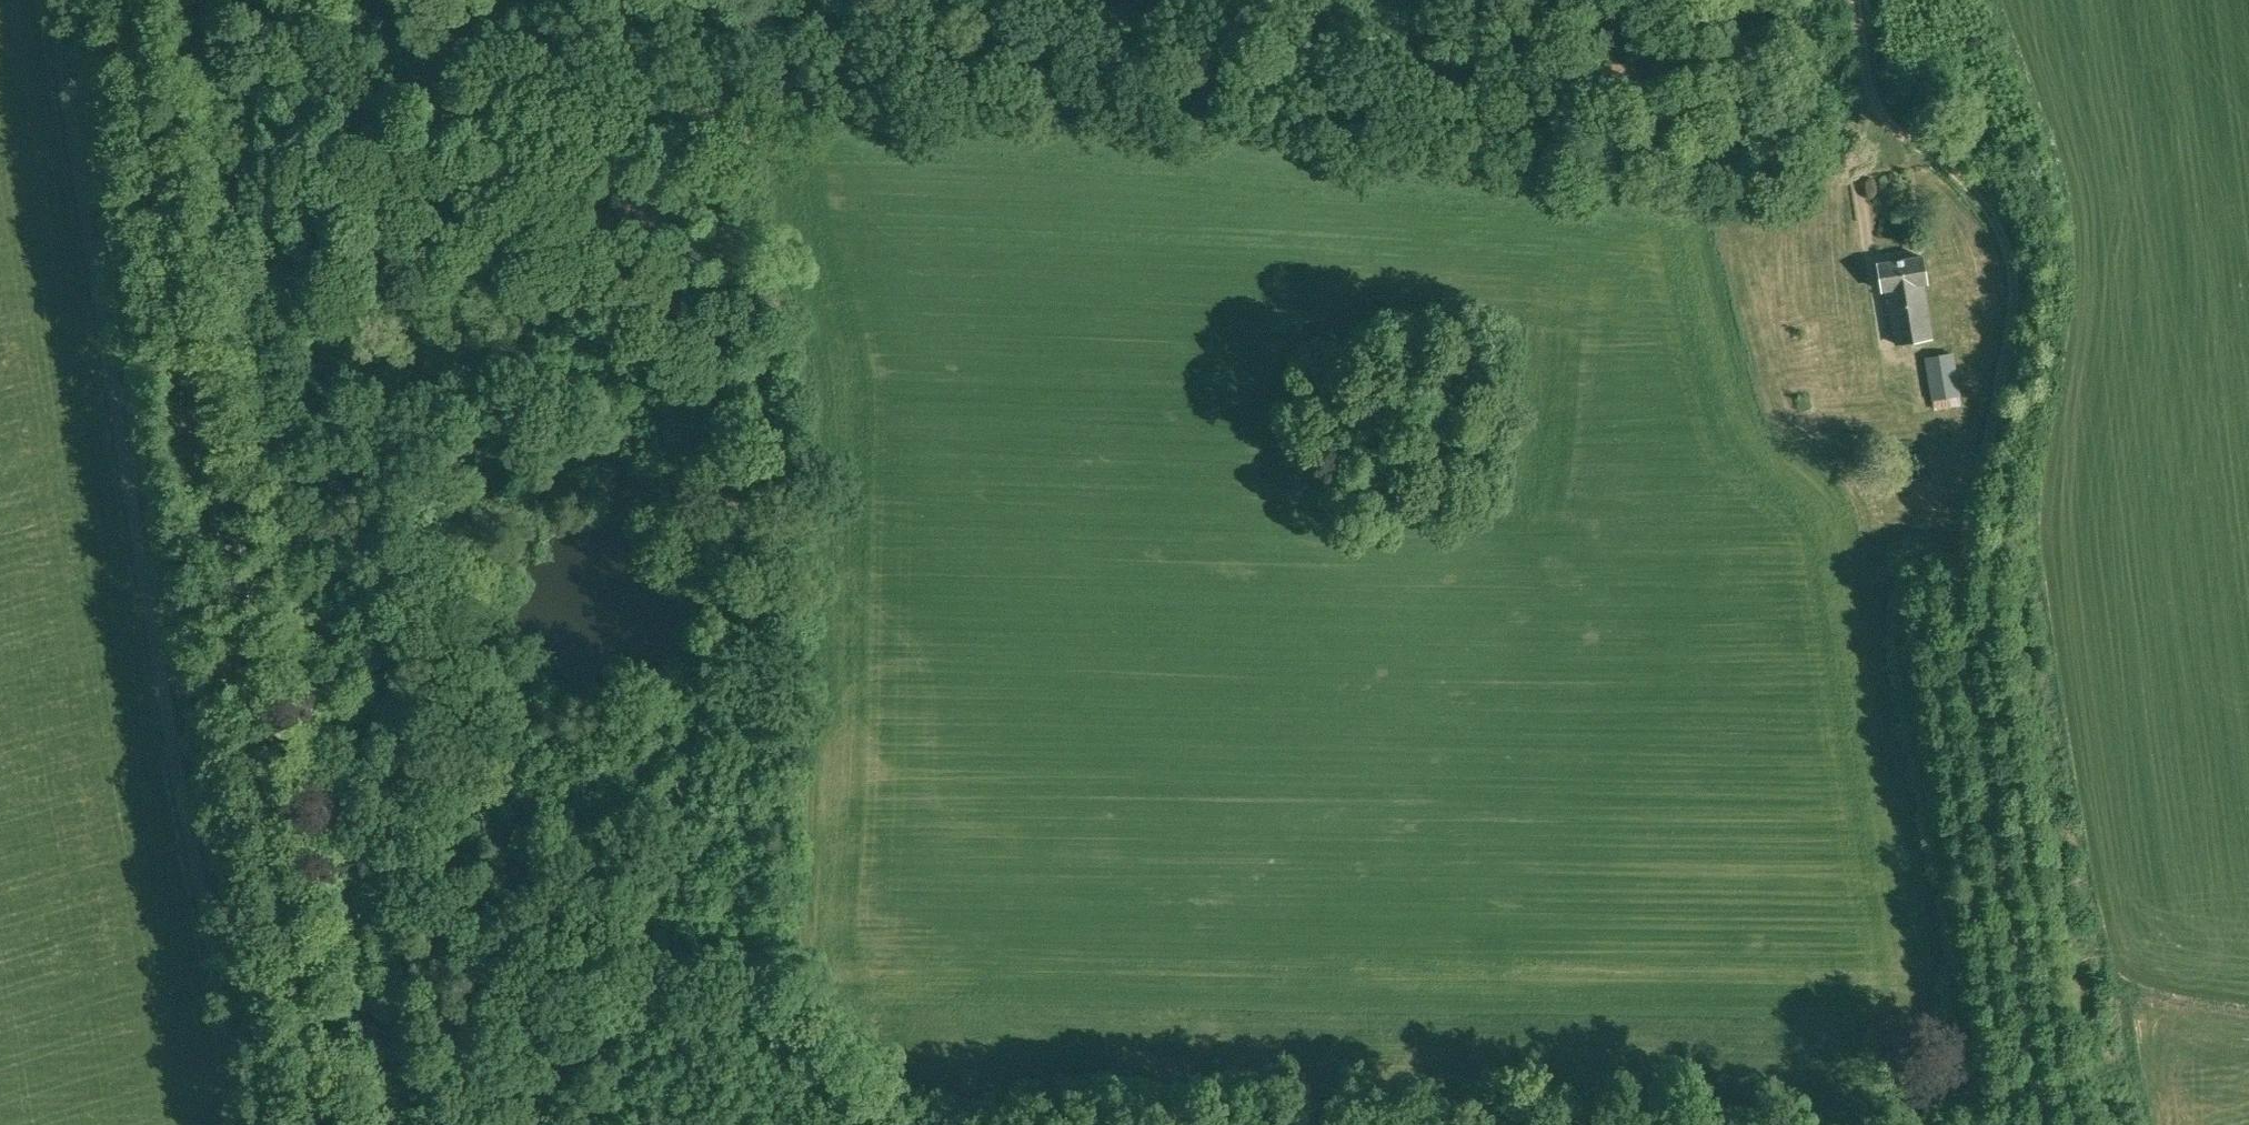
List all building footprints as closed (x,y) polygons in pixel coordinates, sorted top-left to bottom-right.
[(1885,289),(1895,343),(1931,337),(1922,283),(1926,282),(1921,255),(1878,262),(1882,290),(1885,289)] [(1924,356),(1931,399),(1960,393),(1953,352),(1924,356)] [(1967,409),(1965,397),(1940,400),(1942,412),(1967,409)]
